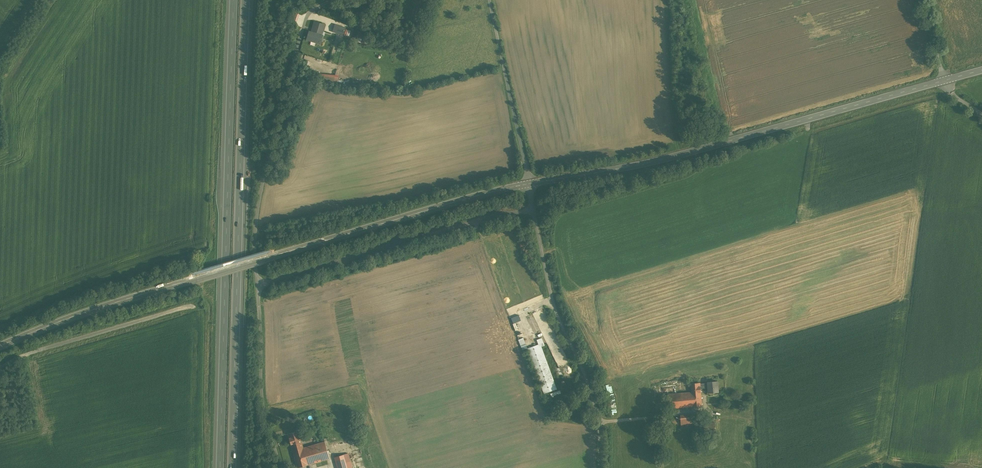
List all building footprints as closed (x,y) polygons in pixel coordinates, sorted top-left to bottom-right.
[(425,5),(420,3),(413,21),(418,23),(425,5)] [(308,30),(306,38),(318,41),(323,24),(313,21),(310,31),(308,30)] [(334,23),(332,31),(342,33),(344,26),(334,23)] [(544,394),(555,390),(539,344),(527,348),(544,394)] [(708,383),(700,384),(701,388),(709,388),(709,394),(714,394),(714,392),(719,392),(718,381),(708,382),(708,383)] [(700,384),(700,382),(691,383),(691,392),(667,394),(669,409),(702,406),(701,388),(700,384)] [(699,414),(680,415),(681,426),(695,425),(695,422),(699,422),(699,414)] [(715,422),(695,424),(695,425),(696,434),(716,432),(716,426),(715,422)] [(288,434),(292,450),(303,447),(298,431),(288,434)] [(303,447),(292,450),(297,467),(329,458),(324,441),(303,447)] [(337,467),(350,467),(352,467),(348,453),(334,457),(337,467)]
